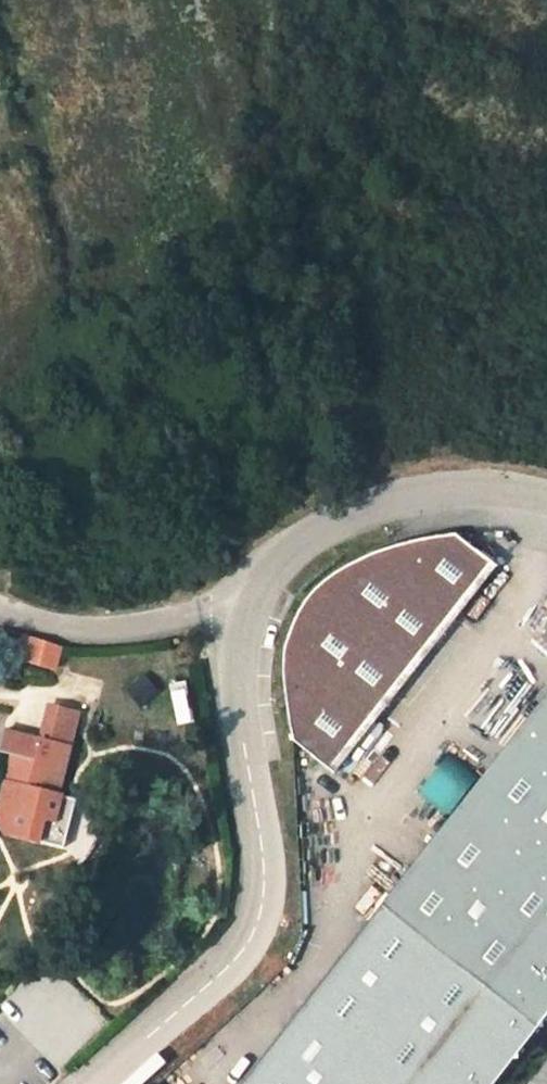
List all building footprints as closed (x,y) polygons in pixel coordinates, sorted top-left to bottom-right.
[(268,662),(283,733),(317,756),(477,549),(429,512),(350,533),(333,542),(318,554),(306,569),(300,578),(287,596),(276,616),(269,638),(267,646),(268,662)] [(45,634),(9,620),(2,646),(38,656),(45,634)] [(215,1082),(218,1083),(466,1083),(546,981),(546,659),(215,1082)] [(53,733),(0,719),(0,821),(22,827),(28,805),(39,808),(46,781),(40,780),(53,733)] [(47,833),(59,785),(46,781),(39,808),(28,805),(22,827),(47,833)]
